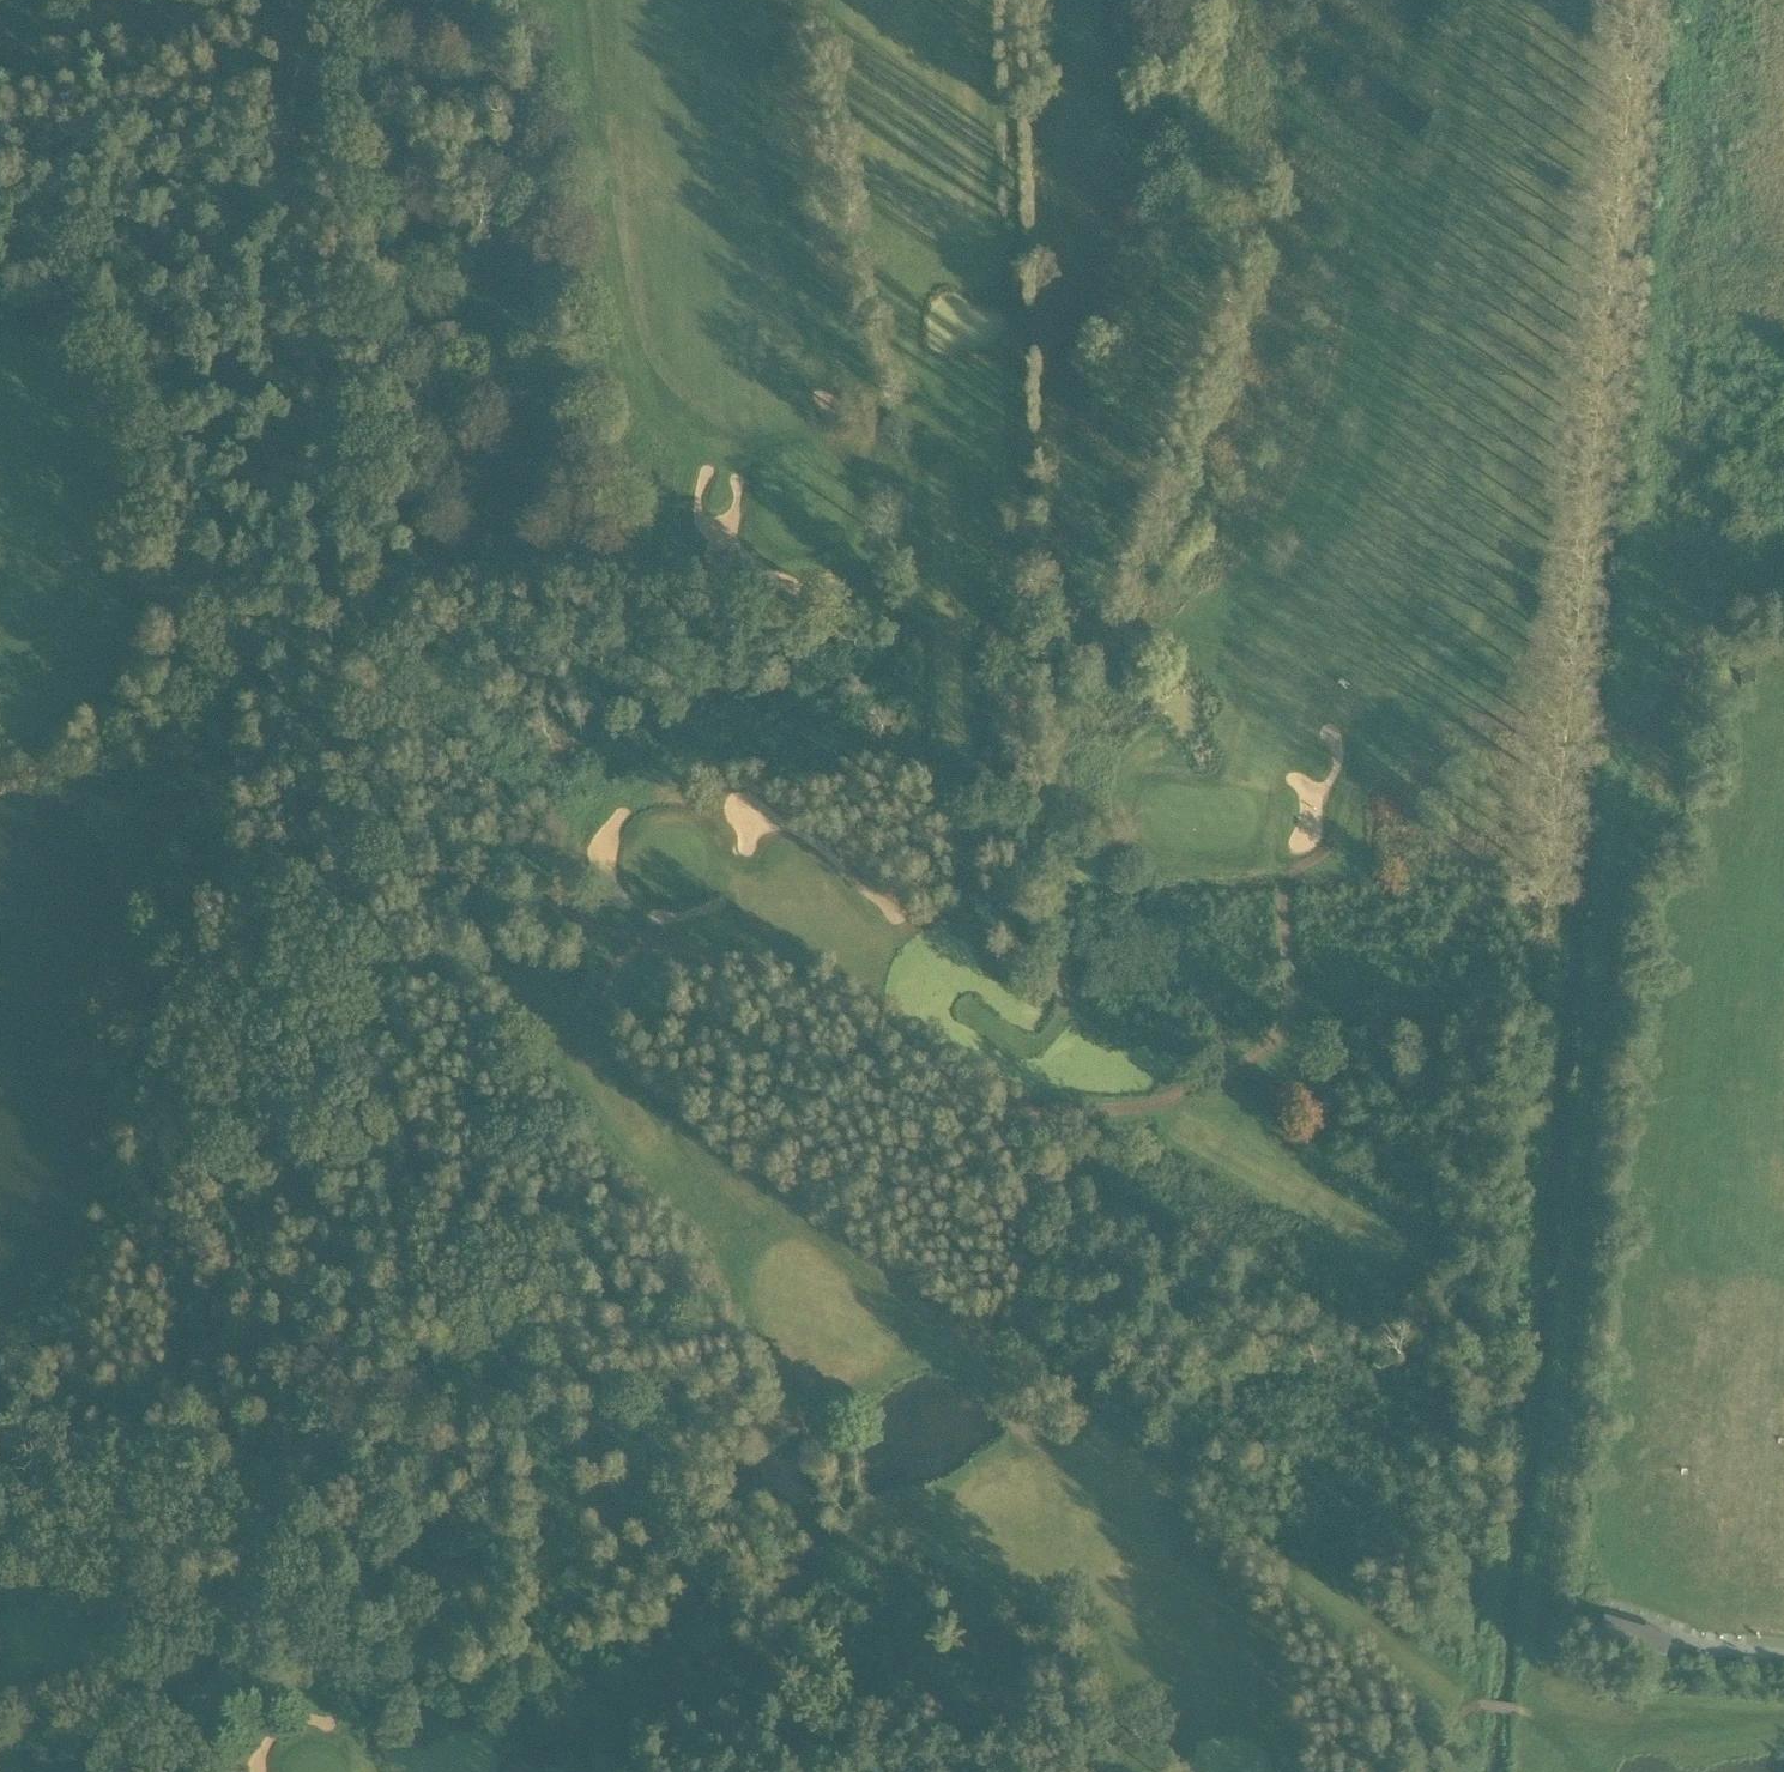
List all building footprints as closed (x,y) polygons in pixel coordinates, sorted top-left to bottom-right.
[(1638,1620),(1605,1610),(1596,1638),(1652,1656),(1659,1635),(1638,1628),(1638,1620)]
